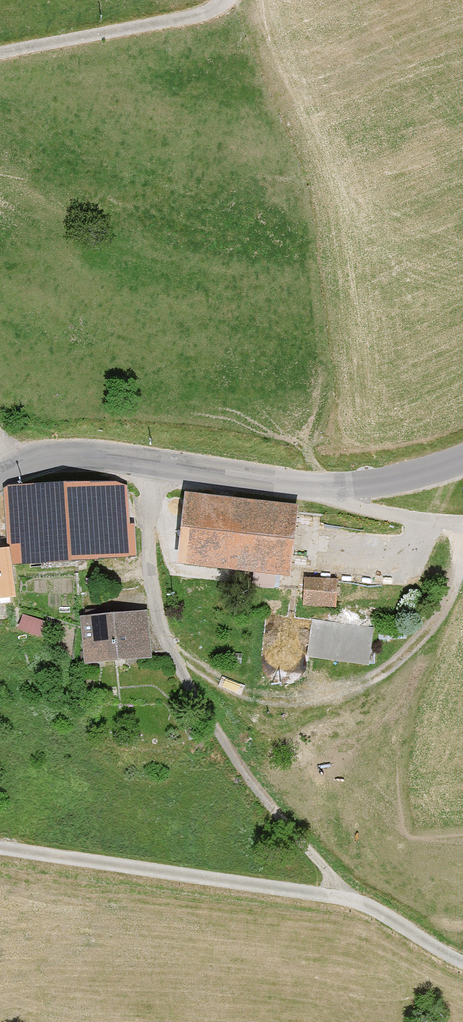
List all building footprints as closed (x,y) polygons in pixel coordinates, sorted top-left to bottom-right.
[(5,486),(6,546),(0,547),(0,600),(26,595),(20,561),(137,559),(136,483),(5,486)] [(306,505),(192,494),(184,571),(298,583),(306,505)] [(307,584),(306,605),(343,607),(344,586),(307,584)] [(153,609),(83,617),(88,666),(158,659),(153,609)] [(307,657),(375,663),(379,623),(311,617),(307,657)]
